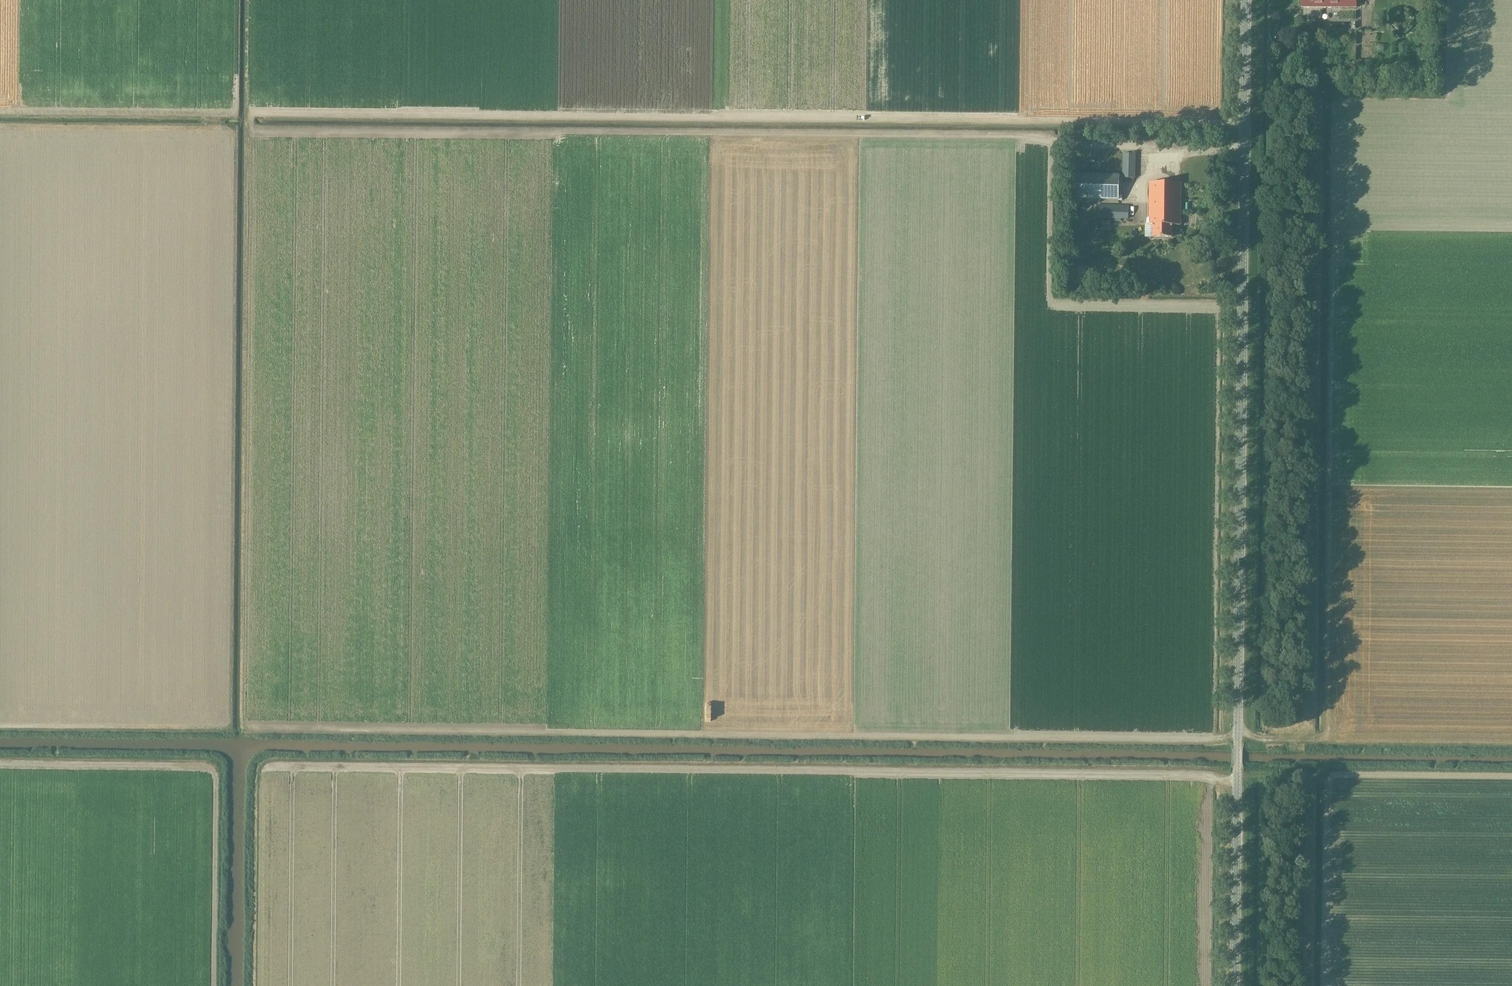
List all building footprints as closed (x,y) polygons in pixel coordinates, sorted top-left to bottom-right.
[(1135,178),(1136,154),(1123,153),(1122,178),(1135,178)] [(1119,200),(1119,175),(1076,173),(1075,199),(1119,200)] [(1180,225),(1180,183),(1150,183),(1150,224),(1153,224),(1153,236),(1172,237),(1172,225),(1180,225)] [(1128,219),(1129,206),(1120,205),(1120,203),(1114,203),(1114,205),(1096,205),(1096,218),(1128,219)]
